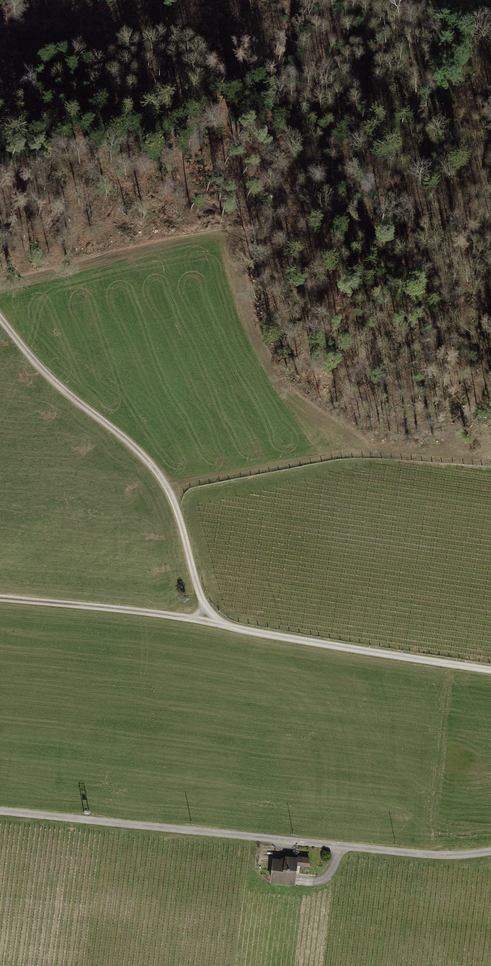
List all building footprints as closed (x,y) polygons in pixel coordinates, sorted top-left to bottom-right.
[(310,860),(274,858),(273,883),(296,884),(297,865),(309,865),(310,860)]
